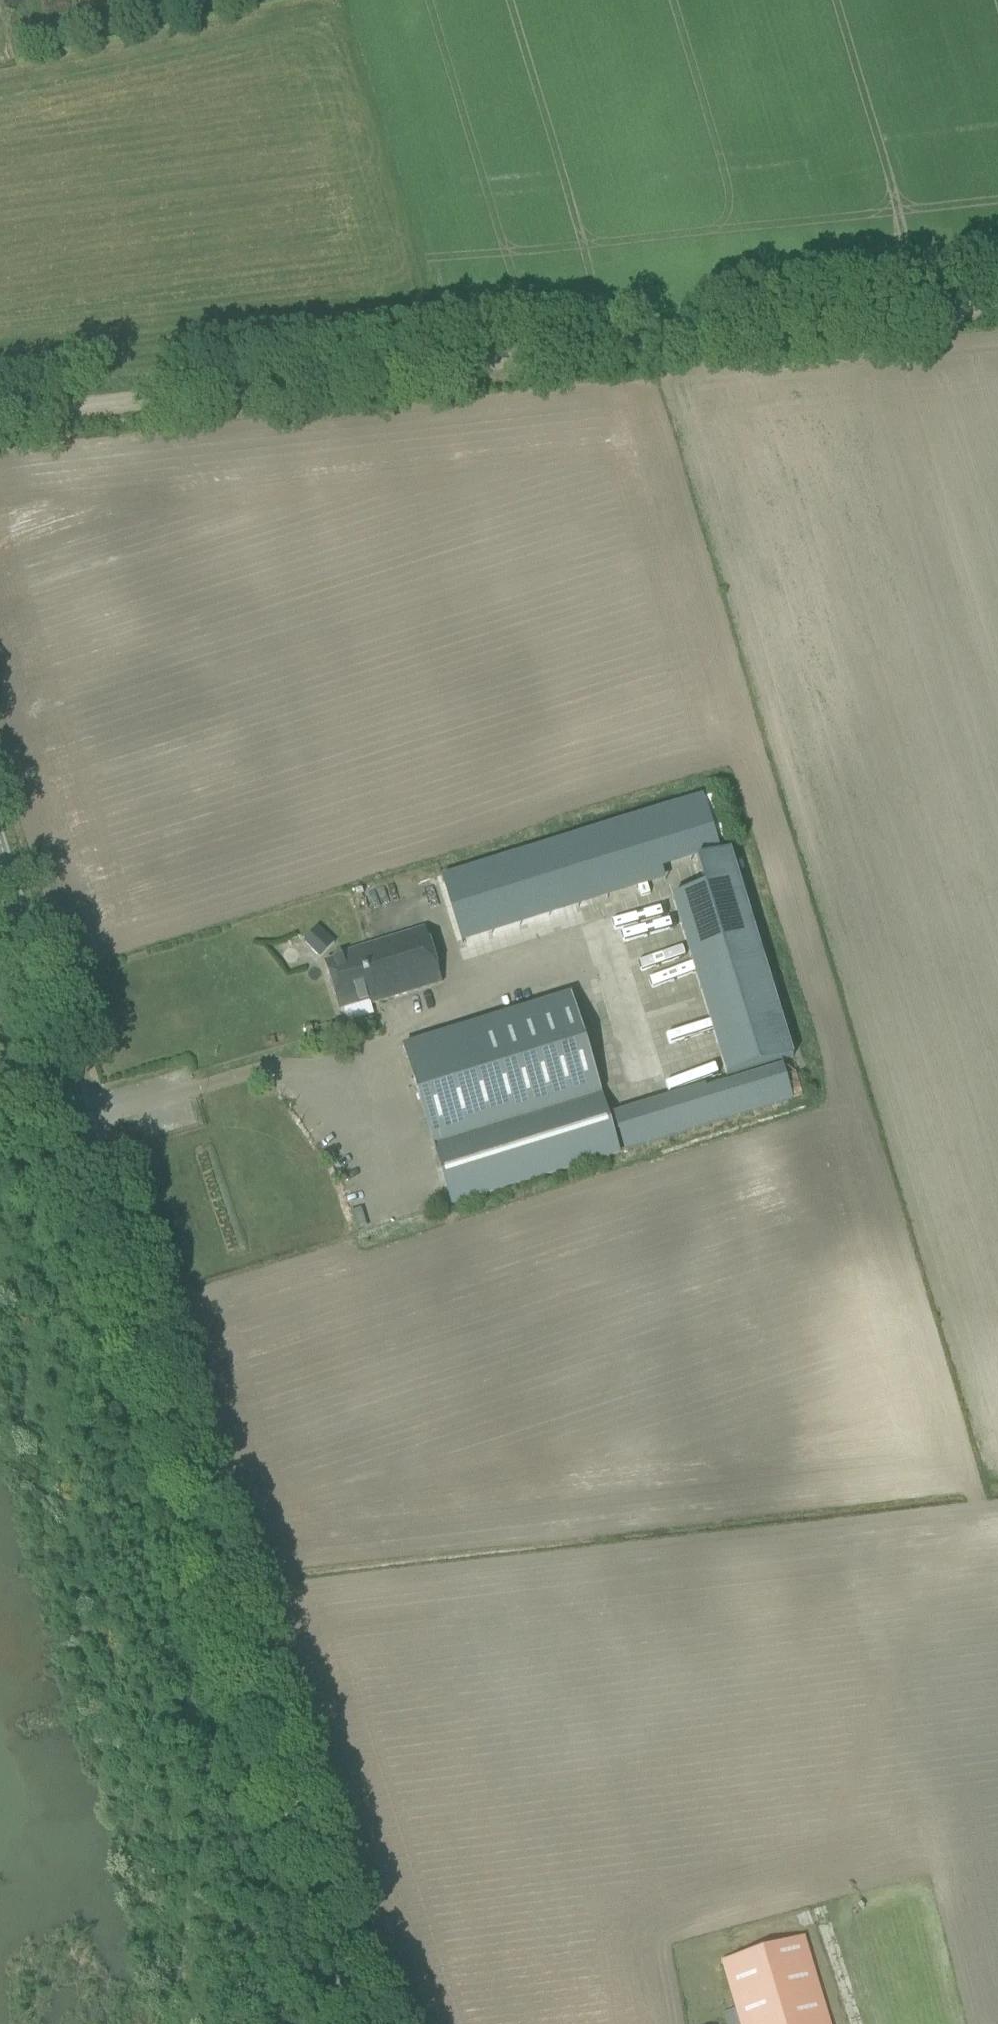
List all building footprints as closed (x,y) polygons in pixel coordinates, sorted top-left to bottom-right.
[(703,798),(442,879),(462,944),(663,883),(660,871),(720,853),(703,798)] [(794,1059),(731,853),(697,863),(705,890),(672,900),(727,1080),(794,1059)] [(423,925),(355,947),(357,955),(325,965),(339,1011),(369,1002),(370,1006),(441,983),(423,925)] [(320,959),(334,944),(317,928),(303,942),(320,959)] [(571,996),(404,1048),(434,1145),(601,1094),(571,996)] [(705,1089),(613,1117),(623,1152),(792,1100),(782,1069),(730,1086),(707,1093),(705,1089)] [(601,1094),(434,1145),(453,1205),(620,1153),(601,1094)] [(804,1938),(723,1963),(737,2011),(724,2015),(726,2023),(830,2023),(804,1938)]
